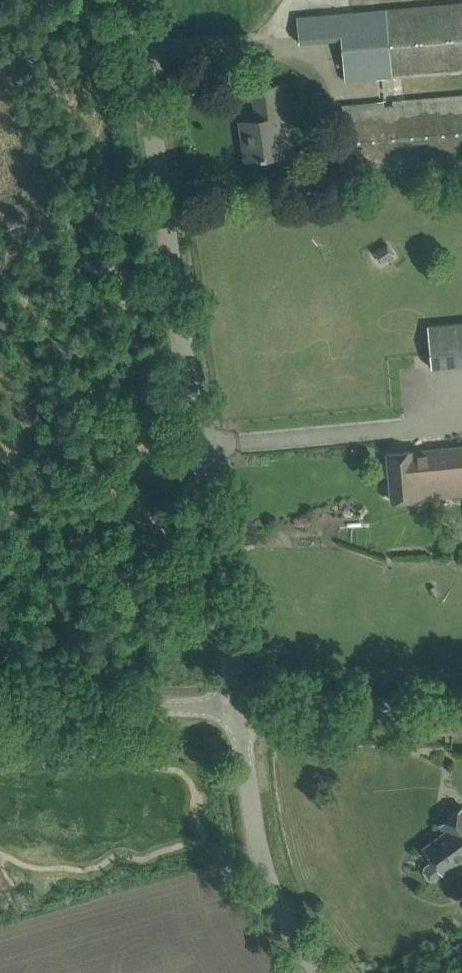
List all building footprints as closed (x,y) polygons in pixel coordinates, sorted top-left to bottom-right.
[(297,16),(300,44),(342,40),(346,81),(461,71),(461,2),(297,16)] [(286,118),(282,85),(253,89),(256,107),(261,106),(262,118),(241,121),(243,138),(249,137),(252,159),(262,157),(262,158),(266,157),(266,156),(287,153),(282,118),(286,118)] [(394,100),(394,104),(385,105),(384,100),(334,105),(341,180),(361,178),(360,172),(461,163),(461,94),(394,100)] [(461,365),(461,321),(428,324),(432,368),(461,365)] [(413,451),(413,450),(388,452),(392,500),(461,493),(461,446),(413,451)] [(435,878),(459,861),(461,858),(461,806),(440,822),(446,830),(423,847),(433,859),(424,865),(423,871),(430,879),(435,878)]
